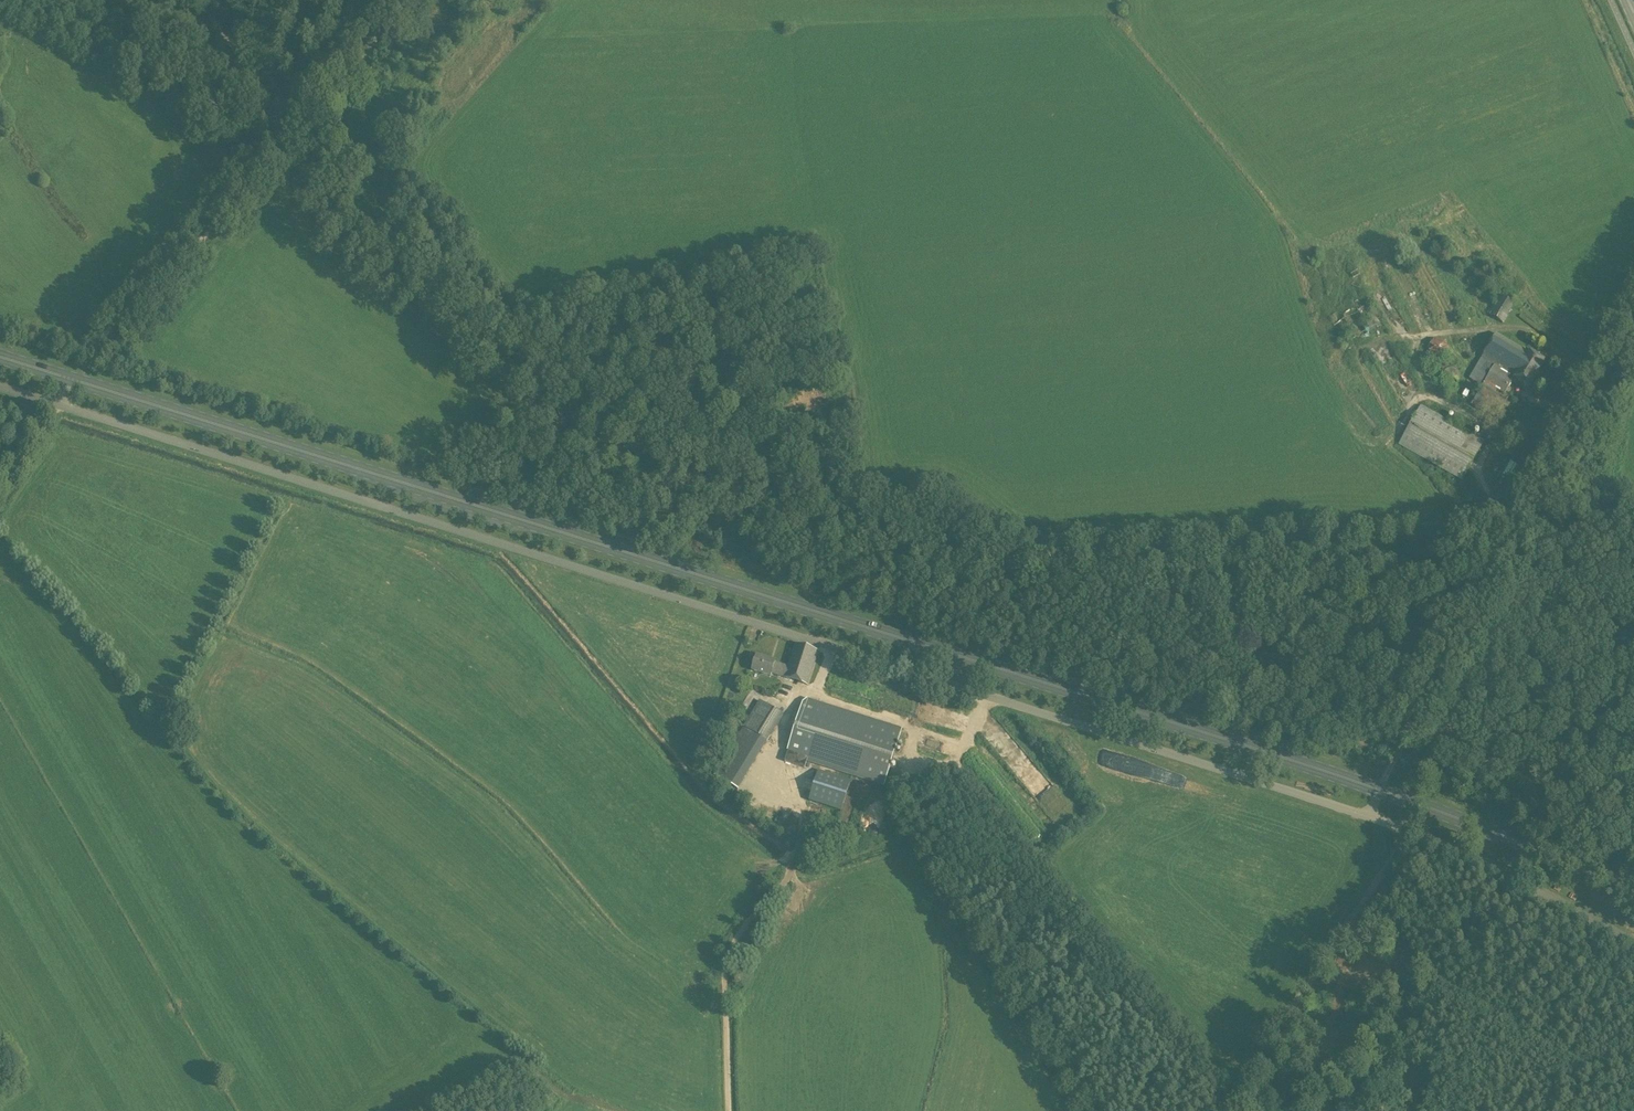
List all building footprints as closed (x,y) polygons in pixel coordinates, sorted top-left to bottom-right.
[(1503,323),(1514,304),(1499,295),(1488,314),(1503,323)] [(1529,353),(1496,334),(1482,358),(1494,365),(1471,404),(1496,419),(1509,397),(1505,394),(1515,377),(1515,378),(1529,386),(1544,360),(1530,352),(1529,353)] [(1433,352),(1448,357),(1453,341),(1438,337),(1433,352)] [(1462,481),(1485,441),(1421,405),(1398,446),(1462,481)] [(1500,477),(1511,483),(1522,464),(1511,458),(1500,477)] [(807,685),(818,651),(795,643),(788,666),(775,662),(775,661),(757,655),(752,670),(770,676),(771,673),(775,674),(807,685)] [(750,770),(784,715),(760,700),(745,723),(726,756),(750,770)] [(884,784),(901,731),(806,701),(789,754),(884,784)] [(842,811),(851,780),(819,770),(809,801),(842,811)]
